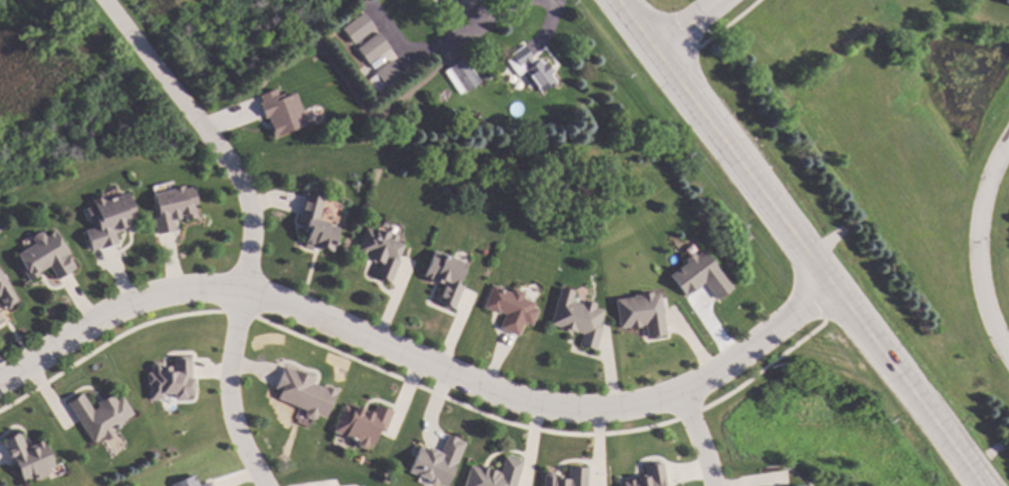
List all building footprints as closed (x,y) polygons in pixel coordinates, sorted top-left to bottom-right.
[(463,12),(454,0),(478,0),(463,12)] [(377,27),(355,43),(343,27),(365,11),(377,27)] [(392,46),(370,63),(358,48),(380,31),(392,46)] [(525,45),(537,62),(541,59),(544,63),(546,61),(555,72),(553,74),(558,81),(543,93),(526,71),(520,76),(508,60),(513,56),(512,54),(525,45)] [(476,56),(472,59),(467,52),(472,50),(476,56)] [(482,82),(467,92),(459,81),(454,84),(446,71),(465,57),(482,82)] [(407,77),(390,89),(388,88),(380,94),(369,80),(378,73),(377,72),(394,59),(407,77)] [(256,96),(271,138),(305,126),(293,92),(276,98),(273,90),(256,96)] [(185,189),(195,187),(199,204),(195,205),(198,217),(186,220),(184,214),(181,215),(182,218),(173,220),(176,230),(158,234),(154,218),(156,217),(153,203),(157,202),(155,193),(184,186),(185,189)] [(139,220),(131,223),(133,227),(116,233),(118,241),(93,250),(86,231),(97,227),(94,220),(90,221),(86,209),(95,206),(93,199),(104,195),(106,200),(129,191),(139,220)] [(323,198),(318,220),(326,222),(326,225),(336,227),(330,251),(320,249),(319,250),(304,246),(305,242),(304,242),(306,233),(301,232),(303,223),(297,222),(305,193),(323,198)] [(375,231),(376,229),(389,234),(389,233),(398,236),(396,242),(402,245),(403,247),(400,254),(397,255),(396,259),(399,260),(390,282),(374,275),(379,263),(374,261),(374,263),(365,259),(366,255),(365,255),(364,256),(357,253),(358,252),(356,251),(365,227),(375,231)] [(69,253),(68,254),(76,268),(72,271),(58,280),(50,266),(39,273),(40,275),(30,281),(24,272),(27,270),(17,254),(35,243),(33,239),(35,235),(37,233),(43,232),(46,236),(55,231),(69,253)] [(735,288),(719,300),(705,283),(702,285),(703,285),(687,298),(671,276),(688,262),(686,259),(695,252),(697,255),(705,249),(735,288)] [(466,264),(457,284),(463,287),(454,309),(437,302),(446,283),(441,281),(440,284),(423,276),(434,250),(466,264)] [(8,309),(0,296),(0,272),(19,302),(8,309)] [(512,293),(514,288),(526,292),(524,298),(536,303),(534,308),(538,310),(532,325),(524,322),(519,336),(500,328),(506,314),(500,312),(499,314),(484,308),(493,285),(512,293)] [(575,291),(572,301),(582,304),(583,300),(596,303),(595,308),(604,311),(599,328),(602,328),(596,350),(580,345),(583,333),(571,330),(571,333),(560,330),(560,327),(551,325),(557,298),(558,298),(561,287),(575,291)] [(653,294),(661,293),(667,334),(662,335),(662,336),(648,339),(646,325),(642,325),(642,327),(630,329),(630,327),(620,328),(616,300),(634,297),(634,295),(640,295),(640,296),(641,296),(641,294),(653,292),(653,294)] [(189,356),(170,357),(170,367),(158,367),(158,363),(146,363),(148,400),(161,400),(161,394),(172,394),(173,398),(190,397),(189,356)] [(315,379),(313,384),(325,389),(326,386),(338,391),(326,419),(317,416),(316,419),(312,421),(305,418),(304,414),(306,411),(277,398),(280,392),(274,389),(284,366),(315,379)] [(117,400),(123,397),(134,414),(112,427),(116,434),(107,439),(104,434),(92,441),(69,402),(83,393),(94,410),(100,406),(97,401),(112,392),(117,400)] [(394,411),(385,433),(379,431),(372,446),(368,444),(367,447),(364,448),(358,446),(357,443),(358,441),(334,430),(344,405),(352,408),(354,403),(373,412),(377,404),(394,411)] [(27,448),(44,440),(56,467),(48,471),(50,475),(36,481),(34,478),(24,482),(19,472),(18,472),(14,464),(13,464),(3,440),(20,433),(27,448)] [(465,443),(447,485),(445,485),(439,483),(438,485),(428,481),(429,479),(410,471),(420,448),(426,450),(427,448),(438,452),(438,453),(440,454),(448,435),(459,439),(458,440),(465,443)] [(523,462),(516,485),(465,485),(471,466),(481,469),(482,467),(501,473),(506,457),(523,462)] [(664,464),(668,485),(624,485),(624,483),(635,481),(635,477),(647,475),(645,465),(660,463),(660,464),(664,464)] [(589,468),(588,485),(544,485),(545,475),(549,470),(556,471),(558,474),(564,474),(564,477),(569,478),(570,467),(589,468)] [(195,475),(200,485),(176,485),(175,484),(195,475)]
